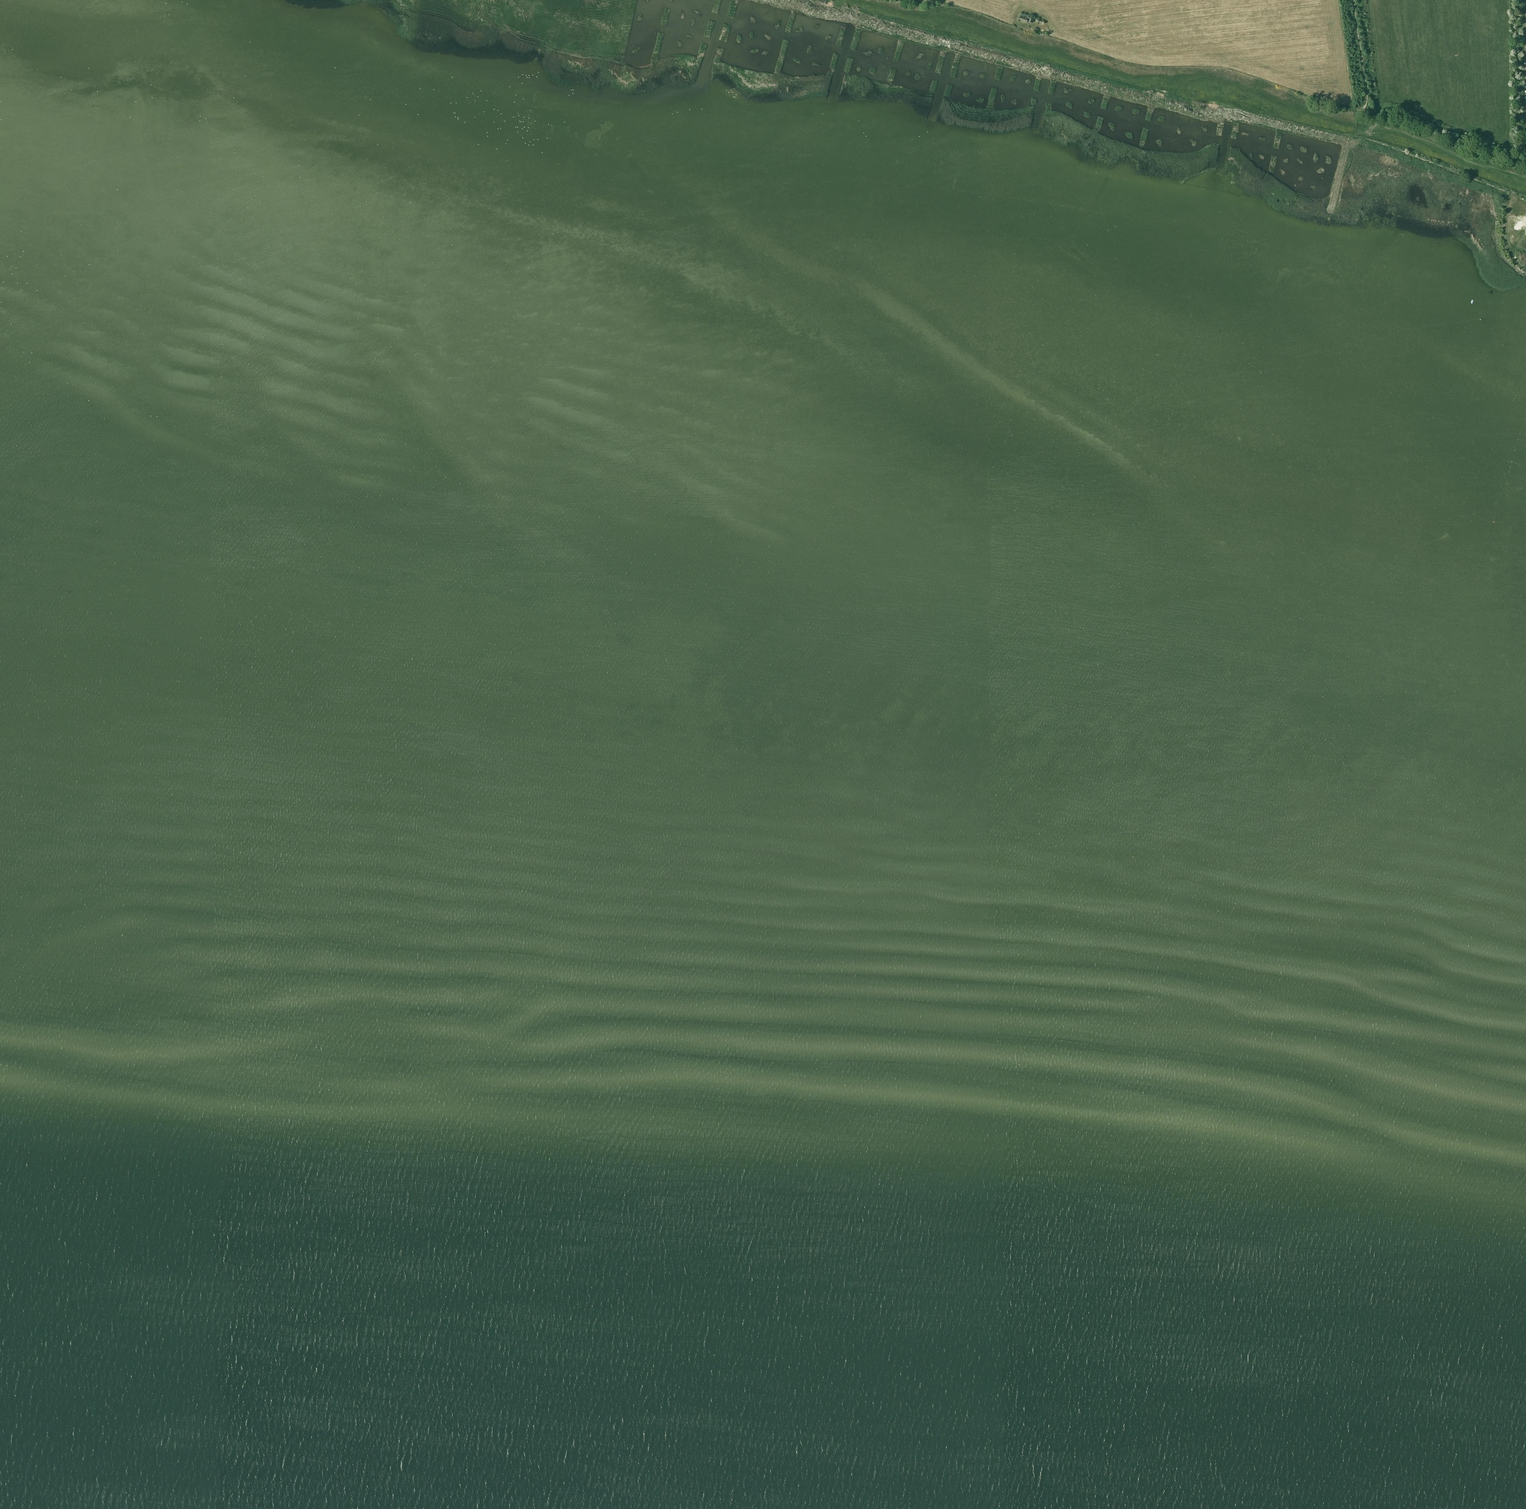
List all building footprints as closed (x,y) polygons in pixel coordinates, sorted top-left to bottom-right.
[(1029,16),(1021,14),(1019,20),(1027,22),(1029,16)]
